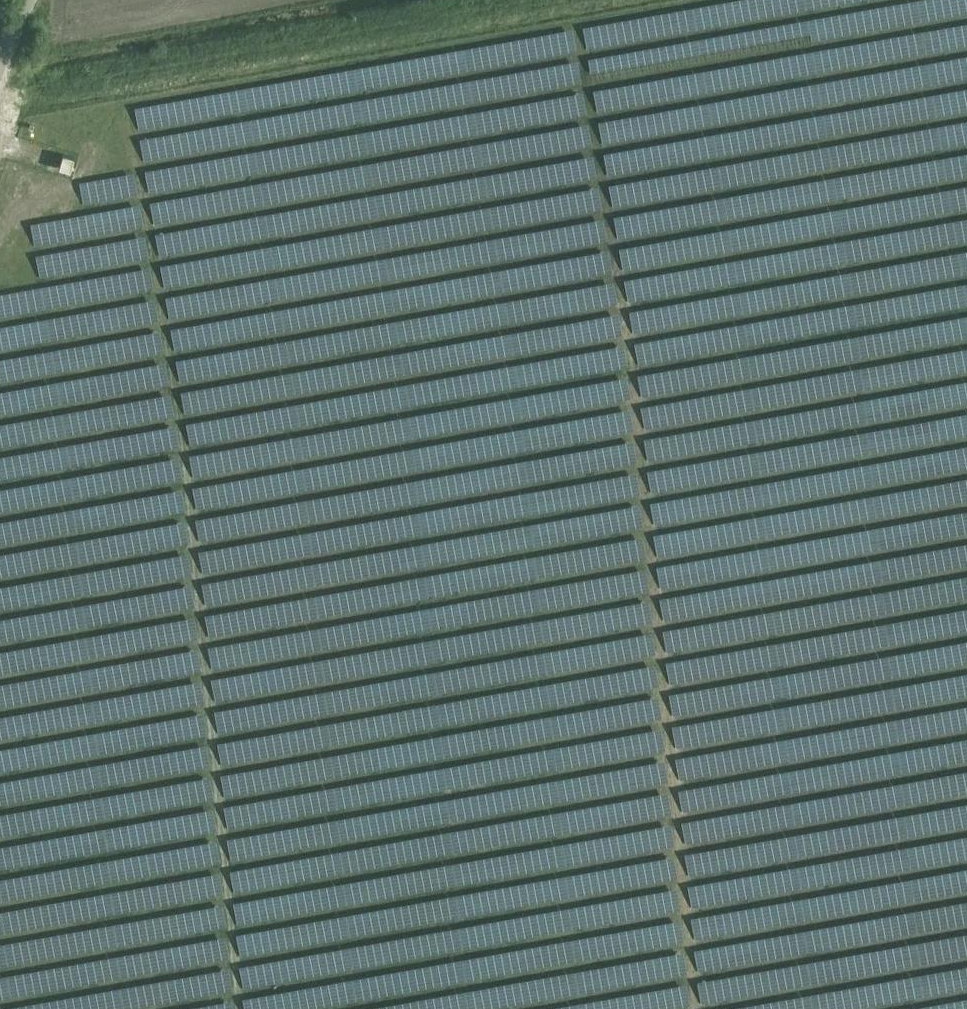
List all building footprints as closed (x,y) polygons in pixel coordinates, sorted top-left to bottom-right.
[(59,167),(70,171),(74,157),(63,154),(59,167)]
